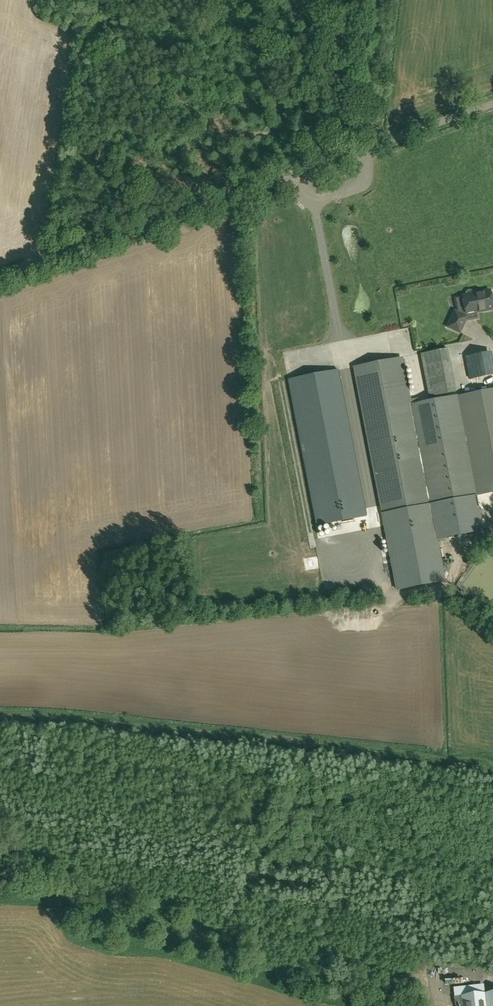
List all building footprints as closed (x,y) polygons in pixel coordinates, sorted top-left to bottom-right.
[(463,296),(465,307),(463,307),(462,308),(460,310),(459,311),(458,312),(457,312),(455,311),(447,327),(460,332),(466,319),(468,320),(478,318),(476,312),(476,310),(480,309),(481,311),(492,309),(492,297),(491,297),(490,290),(474,293),(473,291),(471,290),(469,290),(467,291),(466,293),(466,295),(463,295),(463,296)] [(429,398),(456,392),(448,348),(420,354),(429,398)] [(459,396),(467,437),(465,438),(457,396),(419,404),(419,399),(410,401),(402,358),(392,360),(354,367),(382,513),(397,592),(445,583),(437,542),(483,533),(476,495),(466,441),(467,441),(478,495),(492,492),(492,389),(459,396)] [(366,516),(338,370),(289,380),(317,525),(366,516)] [(454,996),(455,1005),(463,1004),(463,1005),(492,1005),(492,992),(454,996)]
